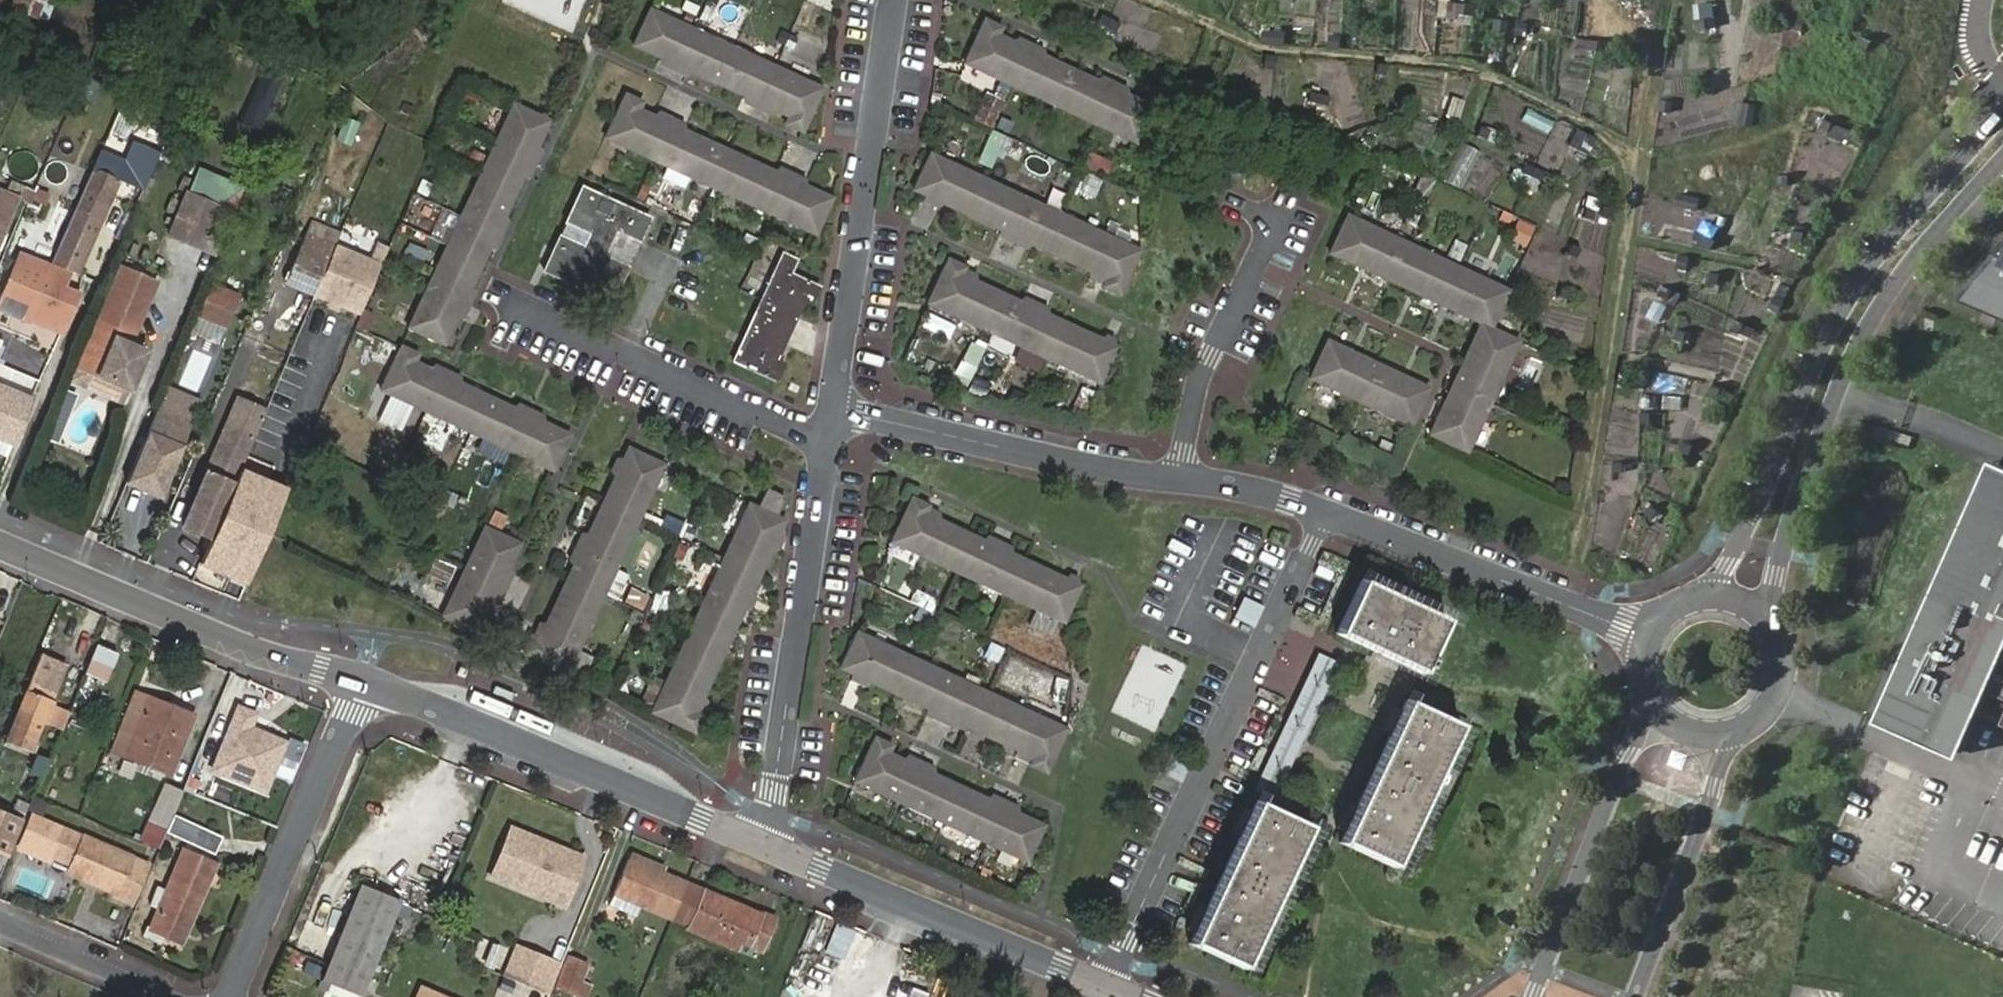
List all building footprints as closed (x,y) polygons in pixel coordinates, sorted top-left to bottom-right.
[(24,15),(48,21),(54,0),(28,0),(24,15)] [(633,48),(787,121),(785,126),(805,135),(824,94),(649,12),(633,48)] [(966,65),(1142,147),(1158,114),(1003,39),(1007,31),(987,22),(966,65)] [(606,142),(819,240),(837,205),(644,114),(648,107),(628,98),(606,142)] [(990,128),(998,111),(979,102),(971,119),(990,128)] [(516,109),(409,333),(444,350),(550,125),(516,109)] [(342,116),(334,139),(349,144),(357,121),(342,116)] [(1410,133),(1432,139),(1436,126),(1414,120),(1410,133)] [(125,160),(103,151),(72,226),(82,231),(79,240),(89,244),(117,177),(143,187),(159,149),(134,139),(125,160)] [(1461,189),(1479,151),(1460,142),(1441,179),(1461,189)] [(1079,166),(1105,176),(1112,160),(1086,149),(1079,166)] [(918,192),(1111,285),(1108,292),(1127,302),(1148,259),(934,159),(918,192)] [(1516,159),(1509,178),(1526,185),(1534,166),(1516,159)] [(223,201),(229,178),(193,169),(187,191),(223,201)] [(19,196),(0,188),(0,238),(19,196)] [(42,210),(48,192),(34,188),(29,206),(42,210)] [(592,236),(586,251),(561,239),(545,272),(615,305),(630,273),(605,260),(617,232),(642,244),(653,224),(584,191),(568,224),(592,236)] [(186,195),(169,236),(198,248),(216,206),(186,195)] [(1329,256),(1483,329),(1503,288),(1348,214),(1329,256)] [(1517,222),(1511,242),(1525,246),(1531,226),(1517,222)] [(82,231),(72,226),(58,260),(56,266),(77,274),(89,244),(79,240),(82,231)] [(58,260),(18,243),(10,262),(29,270),(17,296),(0,290),(0,319),(6,321),(9,311),(32,322),(33,320),(53,272),(56,266),(58,260)] [(301,246),(285,283),(317,297),(333,260),(301,246)] [(384,265),(340,246),(317,297),(362,316),(384,265)] [(1970,295),(2002,309),(2002,255),(1970,295)] [(800,267),(785,260),(736,369),(778,389),(786,370),(779,366),(806,308),(813,311),(822,292),(794,279),(800,267)] [(928,308),(1106,392),(1123,355),(964,281),(969,271),(950,262),(928,308)] [(74,280),(53,272),(33,320),(70,334),(83,300),(69,292),(74,280)] [(123,276),(81,375),(113,389),(133,342),(155,290),(123,276)] [(239,295),(215,284),(201,314),(199,319),(223,331),(239,295)] [(1520,347),(1483,329),(1428,442),(1467,460),(1520,347)] [(1311,381),(1412,429),(1431,389),(1330,340),(1311,381)] [(126,394),(146,348),(133,342),(113,389),(126,394)] [(180,384),(201,390),(211,354),(190,348),(180,384)] [(383,391),(557,475),(573,443),(419,370),(423,362),(402,352),(383,391)] [(113,389),(81,375),(77,383),(122,402),(126,394),(113,389)] [(190,424),(200,401),(169,388),(160,411),(190,424)] [(11,449),(29,405),(0,393),(0,445),(11,449)] [(240,466),(265,407),(239,396),(199,493),(203,495),(192,522),(201,525),(195,538),(208,544),(240,466)] [(190,424),(160,411),(128,483),(158,496),(190,424)] [(632,448),(542,639),(531,634),(521,653),(567,675),(665,464),(632,448)] [(1880,720),(1963,759),(1984,714),(2002,723),(2002,460),(1880,720)] [(287,486),(240,466),(208,544),(200,565),(245,584),(287,486)] [(751,505),(651,715),(694,735),(704,715),(693,710),(785,521),(779,519),(789,502),(767,491),(759,508),(751,505)] [(895,548),(1071,631),(1086,597),(928,522),(933,513),(916,506),(895,548)] [(487,532),(444,622),(492,643),(500,624),(490,620),(523,550),(487,532)] [(448,581),(453,565),(435,559),(429,575),(448,581)] [(1331,629),(1415,671),(1441,619),(1355,579),(1331,629)] [(641,610),(646,594),(627,588),(622,604),(641,610)] [(1231,617),(1252,626),(1261,605),(1240,596),(1231,617)] [(841,676),(1036,765),(1032,773),(1053,783),(1073,738),(859,637),(841,676)] [(988,642),(983,658),(997,663),(1002,647),(988,642)] [(1110,712),(1155,733),(1187,664),(1142,643),(1110,712)] [(104,682),(116,654),(97,645),(85,674),(104,682)] [(41,656),(14,722),(32,729),(59,664),(41,656)] [(171,704),(134,689),(109,753),(166,776),(189,719),(168,710),(171,704)] [(1402,701),(1338,842),(1389,866),(1453,725),(1402,701)] [(258,712),(238,704),(211,771),(267,793),(288,742),(252,727),(258,712)] [(856,789),(1033,870),(1048,835),(892,763),(896,754),(876,745),(856,789)] [(174,817),(183,795),(167,788),(150,829),(166,835),(174,817)] [(1252,803),(1186,944),(1238,968),(1305,828),(1252,803)] [(8,860),(23,822),(0,812),(0,857),(8,860)] [(174,817),(166,835),(211,853),(219,836),(174,817)] [(132,903),(148,865),(64,831),(63,833),(46,827),(39,843),(56,850),(53,856),(53,859),(73,867),(69,874),(115,893),(114,896),(132,903)] [(565,909),(584,860),(566,852),(563,860),(541,851),(545,843),(513,831),(497,869),(528,882),(524,892),(565,909)] [(56,850),(39,843),(37,849),(53,856),(56,850)] [(155,897),(150,910),(162,914),(154,933),(181,945),(213,868),(186,856),(167,901),(155,897)] [(675,922),(689,887),(630,864),(612,911),(639,922),(644,910),(675,922)] [(361,883),(321,981),(361,996),(401,900),(361,883)] [(526,952),(516,978),(535,986),(545,960),(526,952)] [(553,993),(564,967),(545,960),(535,986),(553,993)] [(589,968),(570,961),(559,989),(579,996),(590,996),(594,988),(583,984),(589,968)] [(421,985),(416,996),(450,996),(421,985)]
